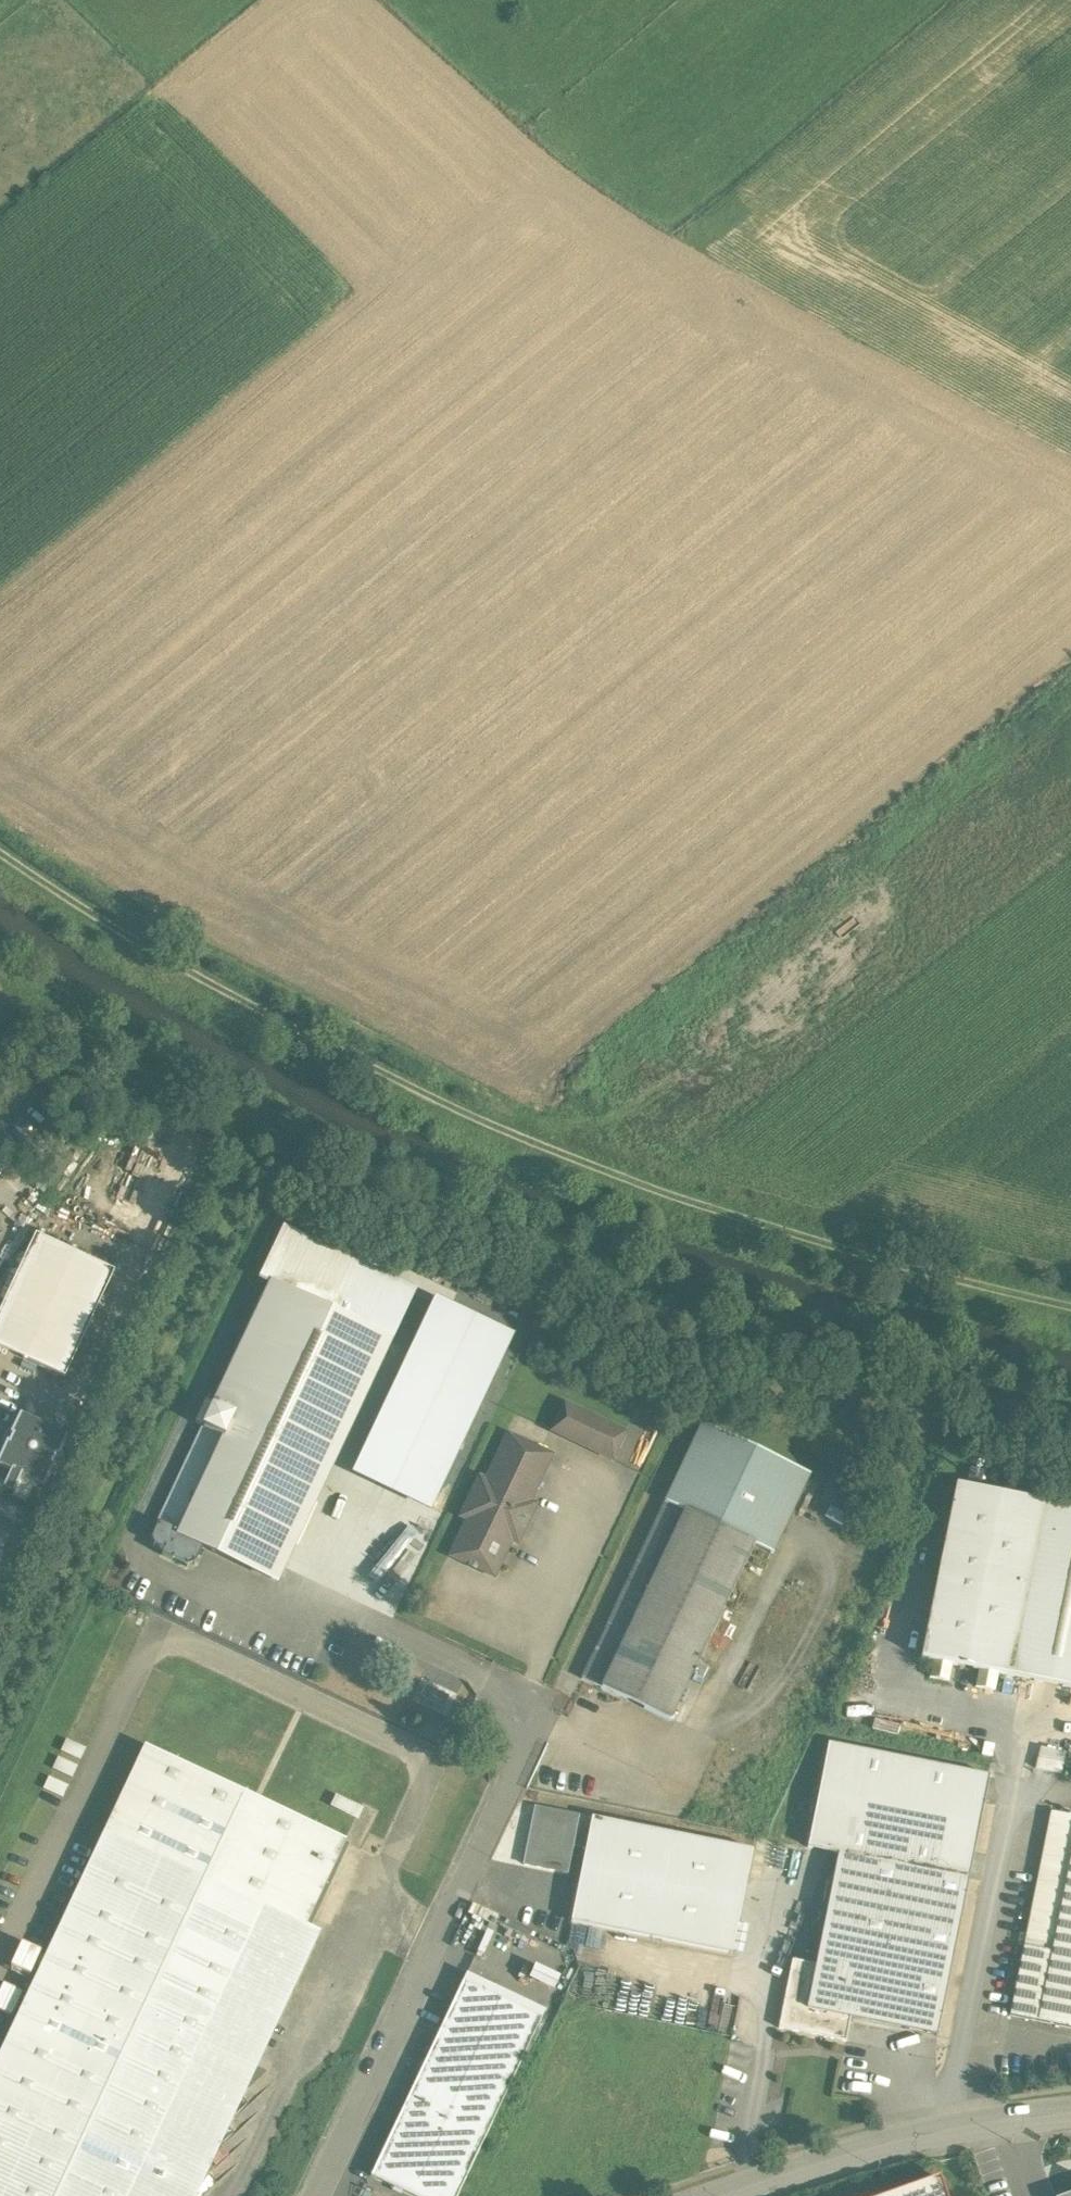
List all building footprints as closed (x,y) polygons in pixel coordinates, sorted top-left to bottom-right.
[(274,1284),(394,1340),(415,1295),(283,1232),(262,1278),(274,1284)] [(35,1235),(0,1310),(0,1348),(64,1378),(113,1272),(35,1235)] [(394,1340),(274,1284),(161,1524),(201,1543),(274,1577),(280,1563),(268,1557),(374,1335),(392,1344),(394,1340)] [(353,1474),(429,1509),(509,1337),(432,1302),(353,1474)] [(374,1335),(268,1557),(280,1563),(274,1577),(279,1580),(392,1344),(374,1335)] [(626,1433),(564,1404),(551,1431),(613,1461),(626,1433)] [(19,1414),(9,1435),(12,1437),(9,1444),(6,1443),(0,1455),(0,1465),(11,1470),(3,1486),(14,1492),(21,1475),(44,1486),(67,1437),(19,1414)] [(702,1424),(665,1502),(753,1544),(753,1545),(772,1554),(810,1475),(702,1424)] [(551,1457),(506,1436),(495,1459),(540,1480),(551,1457)] [(540,1480),(495,1459),(484,1482),(478,1479),(459,1518),(466,1521),(448,1557),(493,1578),(540,1480)] [(1044,1503),(956,1485),(920,1659),(931,1661),(949,1665),(997,1674),(1009,1676),(1044,1503)] [(753,1544),(665,1502),(581,1679),(670,1721),(753,1545),(753,1544)] [(1044,1503),(1009,1676),(1070,1689),(1070,1509),(1044,1503)] [(201,1543),(161,1524),(155,1538),(157,1546),(188,1560),(195,1557),(201,1543)] [(949,1665),(931,1661),(928,1679),(946,1683),(949,1665)] [(997,1674),(977,1670),(973,1688),(992,1692),(997,1674)] [(988,1777),(826,1744),(806,1848),(837,1854),(838,1853),(967,1879),(988,1777)] [(344,1841),(145,1745),(105,1830),(304,1926),(344,1841)] [(578,1816),(534,1807),(523,1864),(567,1873),(572,1847),(575,1834),(578,1816)] [(1024,1947),(1051,1952),(1070,1854),(1070,1814),(1069,1813),(1068,1816),(1051,1812),(1024,1947)] [(752,1850),(591,1818),(588,1836),(585,1849),(571,1921),(731,1954),(752,1850)] [(105,1830),(0,2055),(0,2195),(178,2195),(304,1926),(105,1830)] [(588,1836),(575,1834),(572,1847),(585,1849),(588,1836)] [(967,1879),(838,1853),(837,1854),(815,1965),(807,2009),(849,2017),(936,2034),(967,1879)] [(1051,1952),(1024,1947),(1010,2016),(1070,2028),(1070,1854),(1051,1952)] [(815,1965),(792,1960),(778,2028),(845,2041),(849,2017),(807,2009),(815,1965)] [(463,1981),(370,2177),(410,2195),(457,2195),(542,2018),(463,1981)] [(938,2178),(888,2195),(944,2195),(938,2178)]
